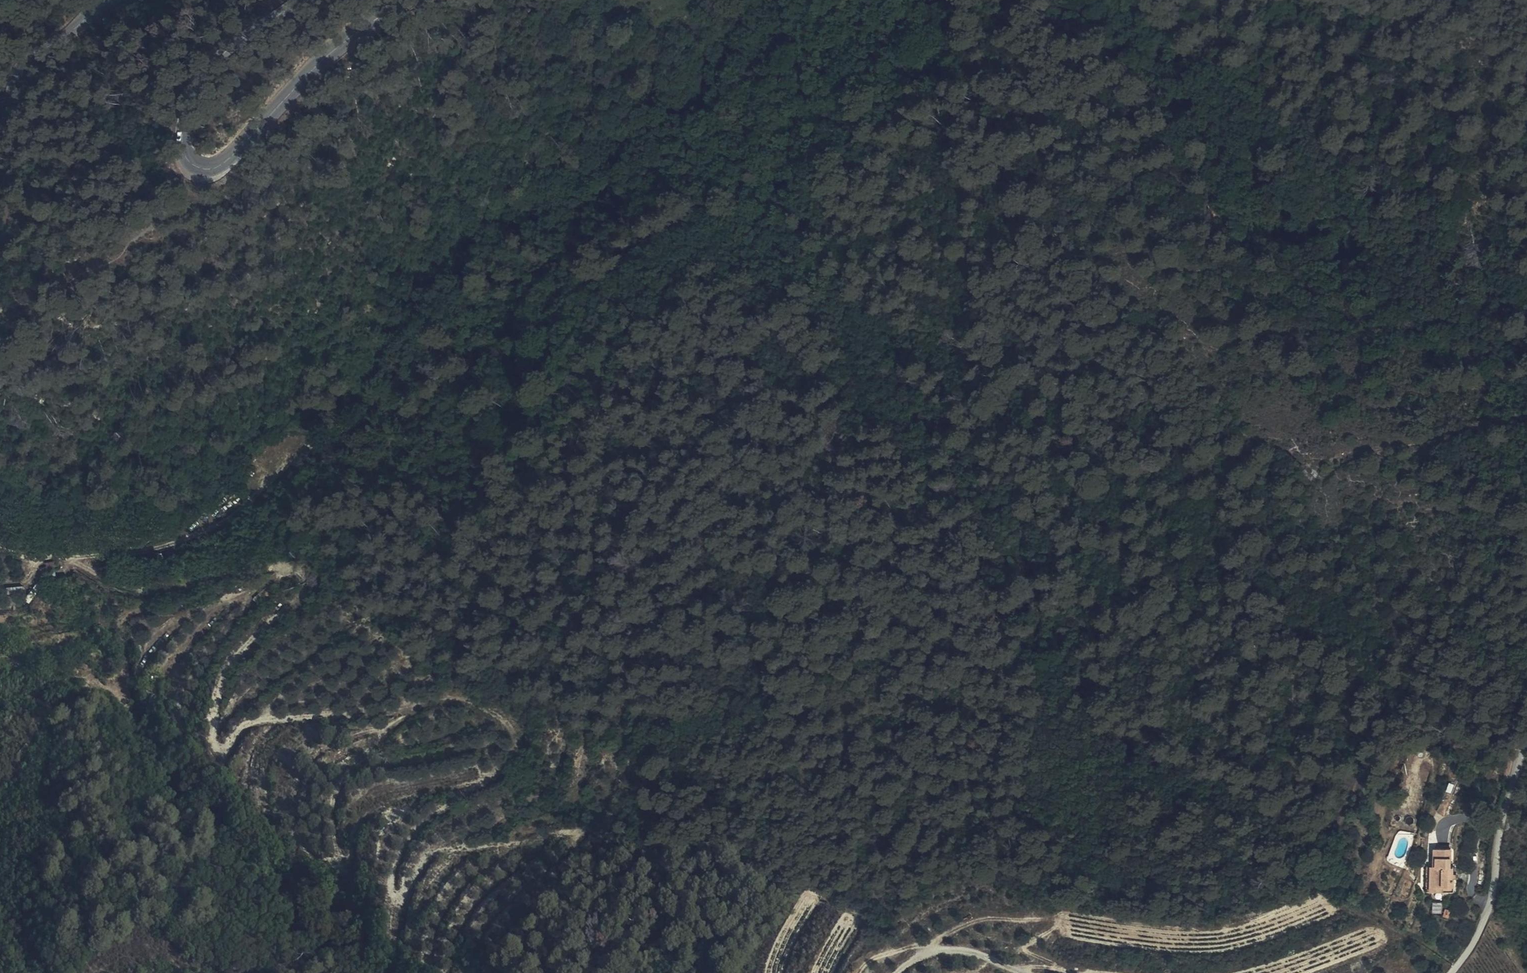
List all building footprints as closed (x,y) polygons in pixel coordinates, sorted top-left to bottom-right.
[(1433,864),(1432,883),(1445,884),(1444,889),(1456,890),(1457,876),(1455,876),(1455,865),(1452,865),(1453,847),(1437,846),(1435,864),(1433,864)]
